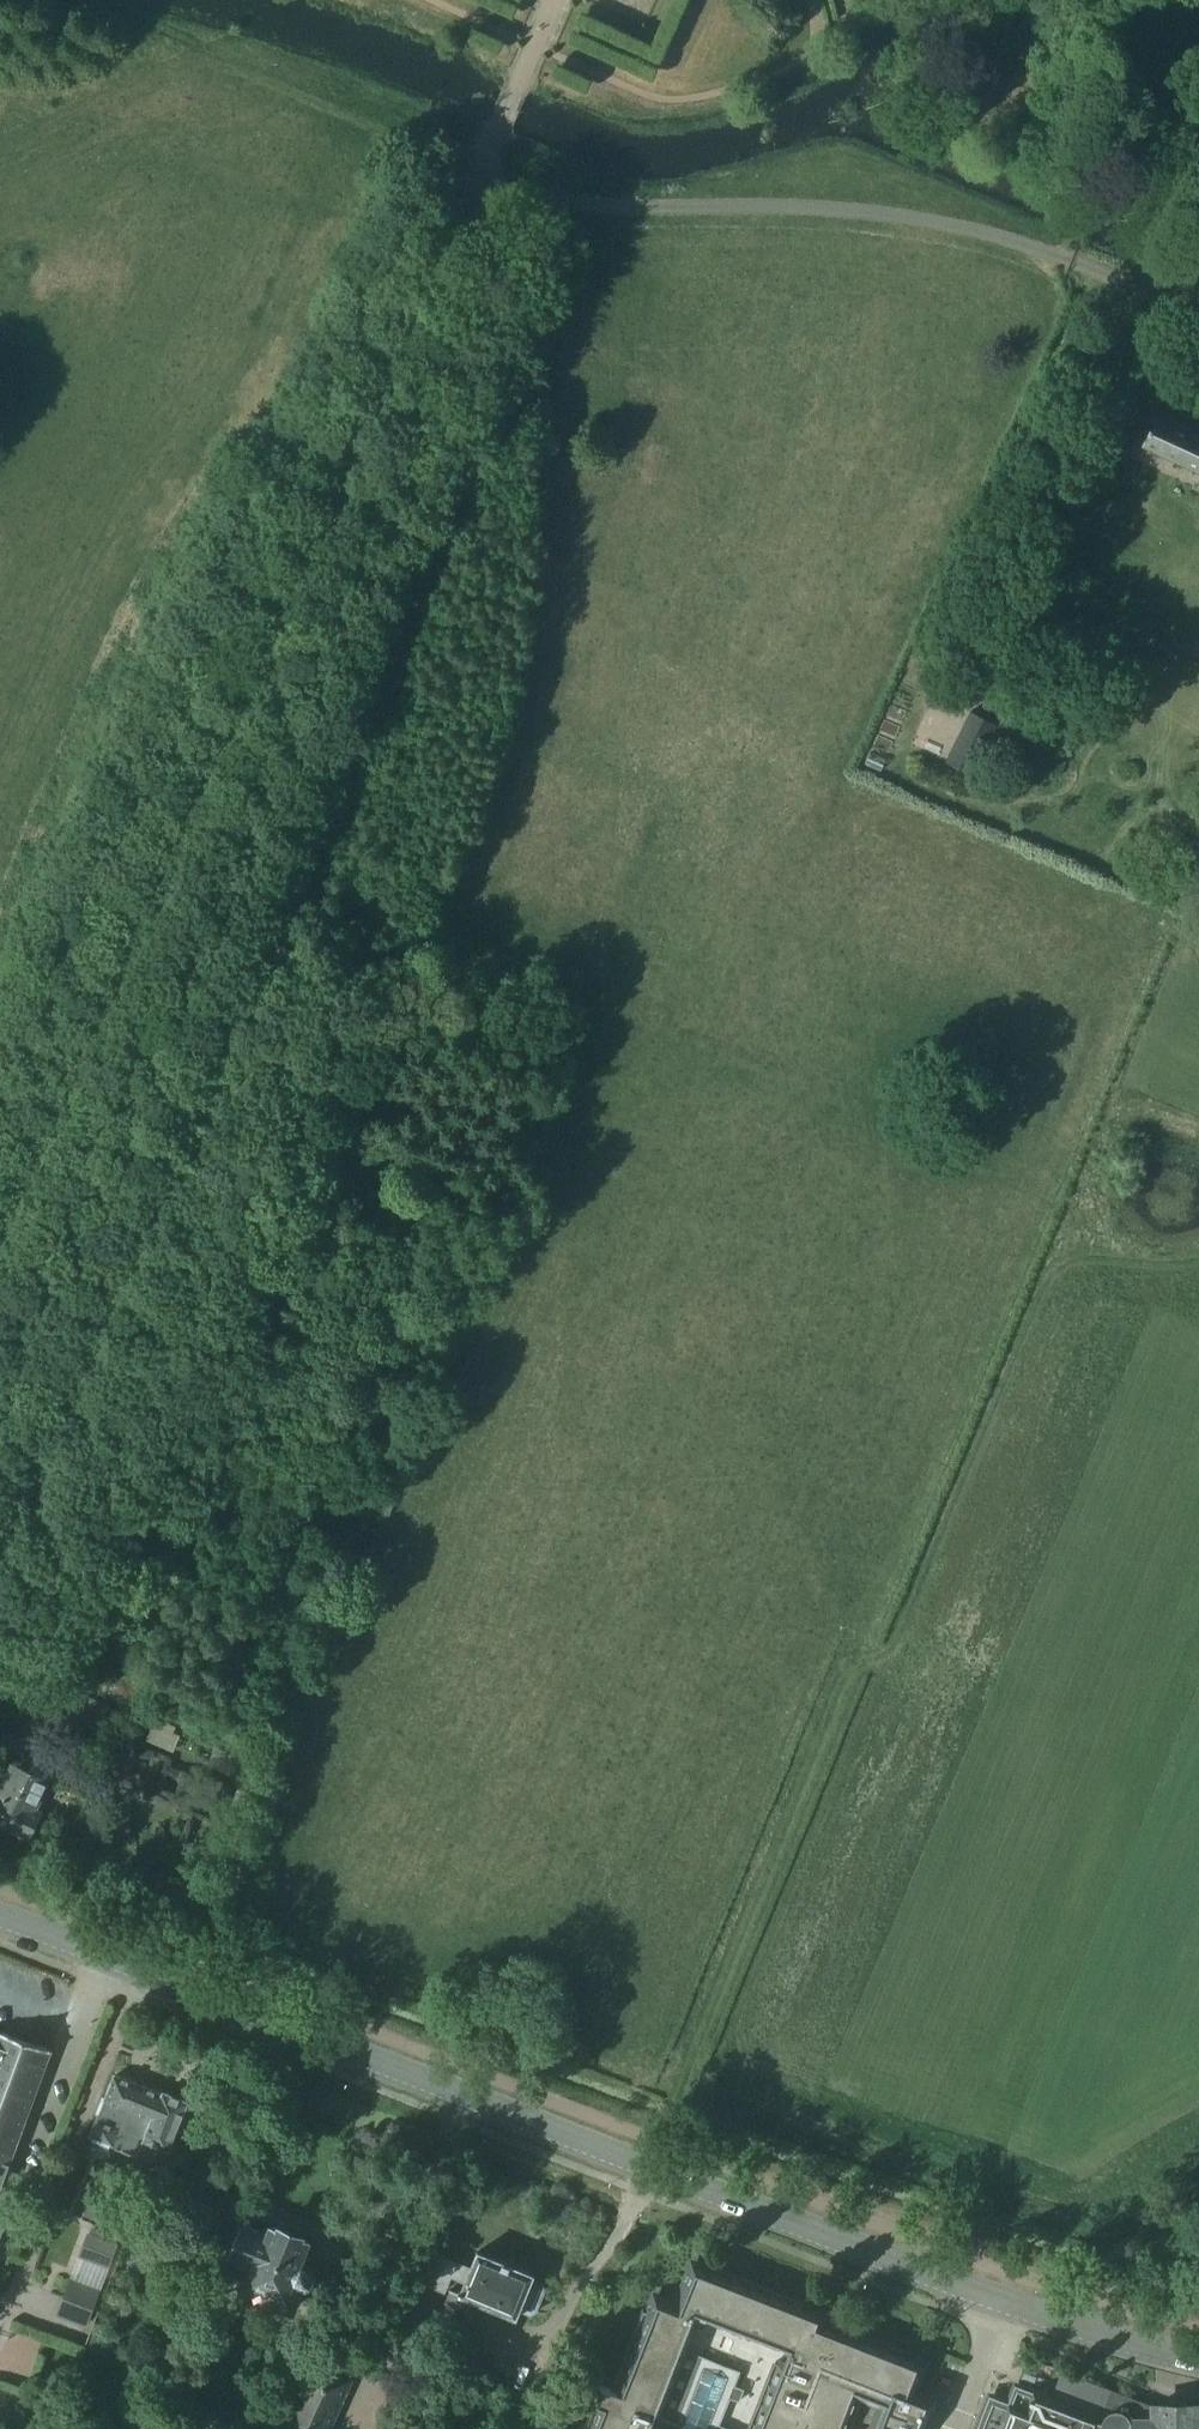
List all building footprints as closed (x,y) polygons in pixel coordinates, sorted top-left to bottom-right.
[(1157,414),(1142,444),(1198,471),(1198,433),(1157,414)] [(972,774),(997,724),(971,711),(946,761),(972,774)] [(30,1839),(43,1813),(38,1810),(52,1780),(13,1762),(0,1791),(0,1826),(30,1839)] [(39,2178),(10,2167),(52,2050),(0,2031),(0,2287),(39,2178)] [(97,2142),(114,2148),(122,2128),(125,2129),(133,2110),(155,2118),(165,2093),(114,2073),(104,2099),(101,2098),(95,2114),(98,2115),(89,2136),(98,2140),(97,2142)] [(137,2157),(143,2141),(169,2151),(189,2102),(165,2093),(155,2118),(133,2110),(125,2129),(122,2128),(114,2148),(137,2157)] [(132,2171),(107,2161),(87,2210),(112,2220),(132,2171)] [(228,2258),(247,2266),(237,2292),(295,2314),(306,2287),(308,2287),(312,2286),(318,2273),(318,2271),(300,2264),(310,2239),(309,2239),(309,2237),(280,2226),(280,2227),(272,2224),(269,2232),(246,2223),(244,2229),(236,2226),(227,2250),(231,2251),(228,2258)] [(119,2244),(88,2232),(55,2315),(86,2327),(119,2244)] [(472,2266),(471,2266),(434,2252),(422,2283),(446,2292),(452,2277),(464,2282),(459,2292),(451,2289),(445,2304),(478,2318),(483,2303),(516,2317),(520,2308),(531,2313),(537,2310),(546,2288),(543,2282),(532,2277),(534,2273),(479,2251),(472,2266)] [(600,2384),(593,2401),(597,2403),(587,2428),(729,2428),(720,2425),(731,2398),(739,2401),(743,2388),(735,2385),(737,2380),(736,2379),(736,2378),(736,2377),(736,2376),(737,2375),(738,2375),(739,2375),(741,2371),(689,2351),(701,2319),(788,2352),(783,2366),(774,2363),(749,2428),(850,2428),(862,2397),(884,2406),(876,2426),(885,2428),(926,2428),(932,2413),(929,2412),(933,2401),(909,2391),(920,2365),(924,2367),(925,2366),(920,2364),(923,2358),(825,2319),(825,2318),(809,2311),(812,2305),(712,2266),(710,2272),(694,2266),(678,2305),(658,2297),(652,2313),(645,2311),(614,2389),(600,2384)] [(352,2378),(313,2361),(283,2428),(329,2428),(352,2378)] [(981,2428),(1198,2428),(1198,2421),(1198,2406),(1155,2406),(1111,2389),(1099,2421),(1054,2404),(1048,2418),(1035,2413),(1040,2399),(1036,2397),(1029,2414),(992,2400),(981,2428)] [(1040,2399),(1035,2413),(1048,2418),(1054,2404),(1040,2399)]
